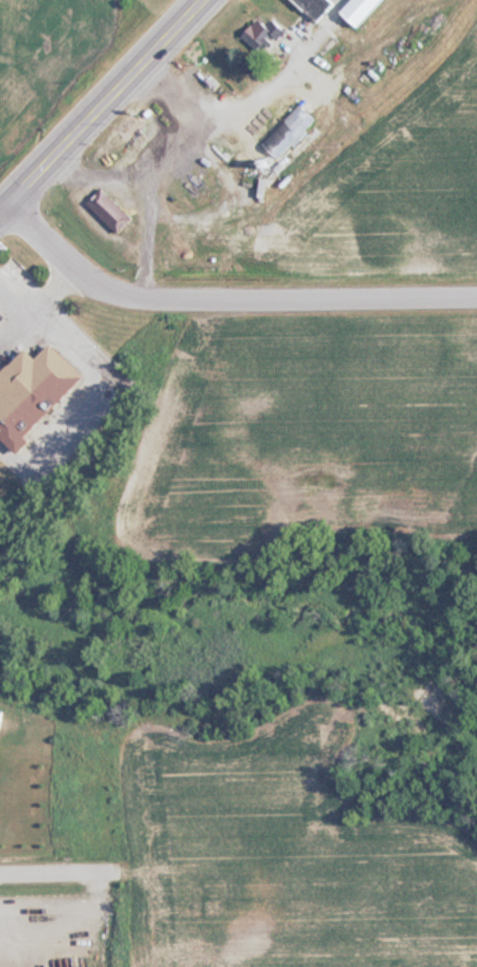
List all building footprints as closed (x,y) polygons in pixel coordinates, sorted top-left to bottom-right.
[(333,3),(330,0),(293,0),(314,21),(333,3)] [(356,27),(384,0),(351,0),(340,11),(356,27)] [(264,24),(258,18),(241,35),(261,54),(286,30),(272,16),(264,24)] [(132,218),(100,189),(86,204),(118,233),(132,218)] [(83,377),(50,344),(35,359),(25,348),(0,373),(0,389),(3,392),(0,395),(0,437),(17,454),(30,441),(24,436),(83,377)]
